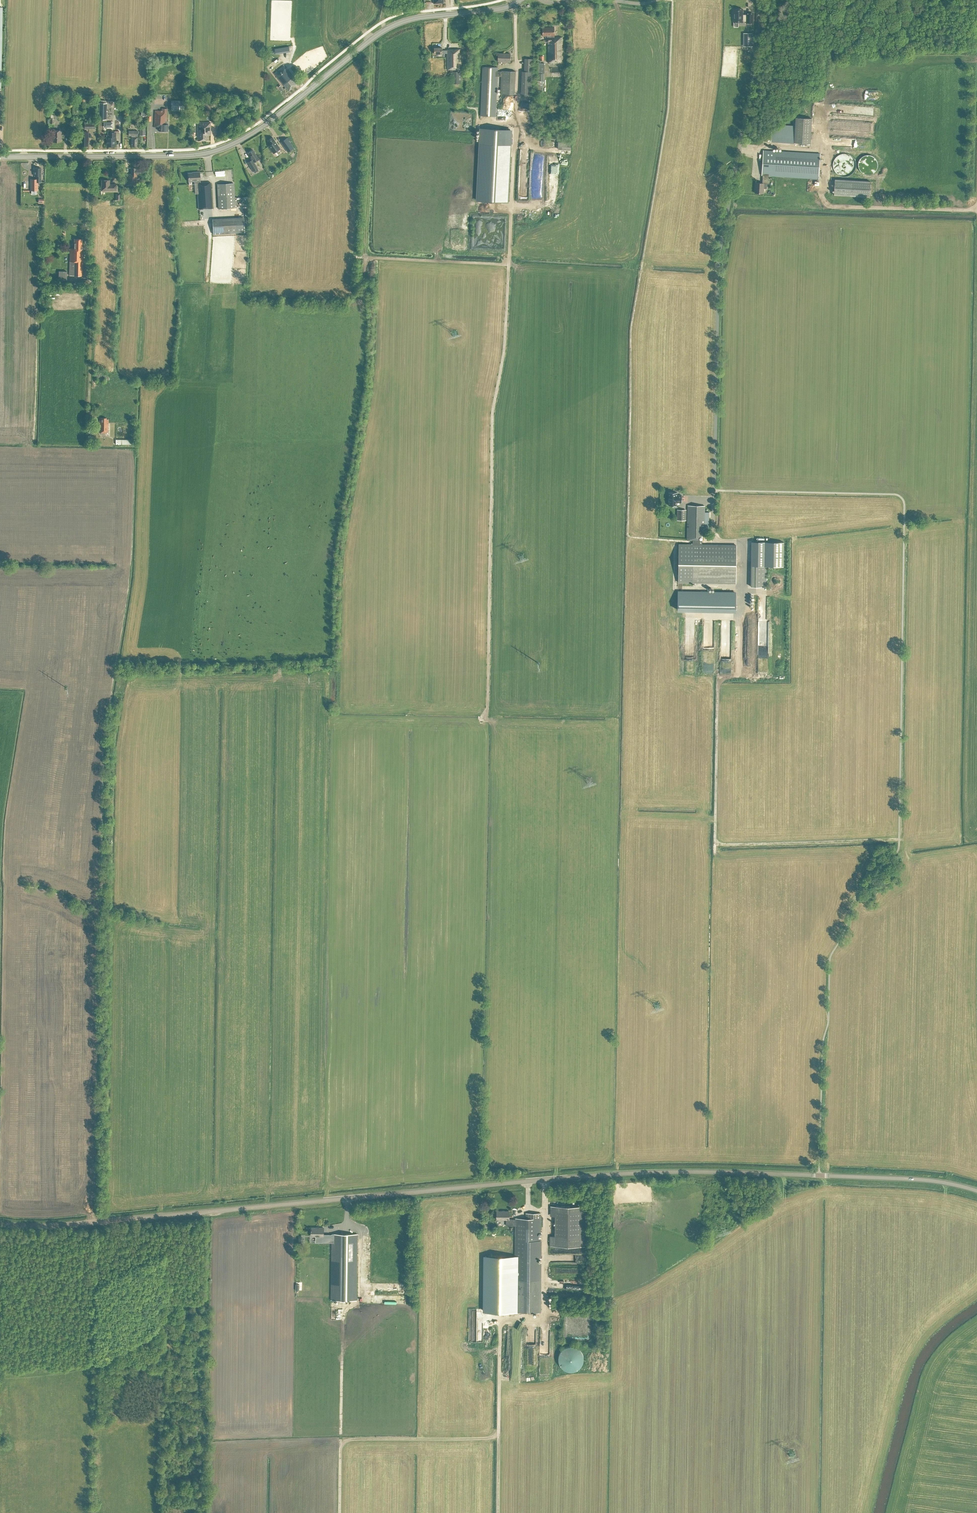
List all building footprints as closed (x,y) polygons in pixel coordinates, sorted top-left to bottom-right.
[(743,14),(743,8),(733,8),(733,10),(733,14),(733,22),(743,22),(743,21),(746,21),(746,23),(753,23),(753,13),(746,13),(746,14),(743,14)] [(562,37),(557,37),(554,37),(554,35),(554,27),(543,28),(543,36),(548,36),(548,38),(547,38),(547,41),(548,41),(548,63),(563,63),(562,37)] [(275,48),(275,50),(269,51),(270,54),(275,53),(276,54),(290,52),(289,46),(275,48)] [(452,69),(452,83),(461,83),(461,71),(461,69),(461,49),(447,49),(447,50),(442,50),(442,48),(434,48),(434,54),(442,54),(442,53),(447,53),(447,69),(452,69)] [(498,53),(498,61),(510,62),(510,54),(498,53)] [(521,71),(521,96),(530,96),(530,83),(529,83),(529,76),(532,76),(532,58),(524,58),(524,71),(521,71)] [(274,73),(289,91),(292,88),(295,86),(298,83),(284,66),(274,73)] [(482,79),(480,115),(496,116),(497,79),(498,76),(502,76),(501,79),(501,93),(515,94),(516,79),(516,71),(502,71),(498,71),(498,67),(483,67),(482,79)] [(171,103),(170,110),(180,110),(184,111),(185,100),(171,100),(171,103)] [(166,124),(167,108),(162,108),(162,111),(155,111),(154,126),(159,126),(159,130),(168,131),(168,124),(166,124)] [(795,117),(795,126),(794,143),(810,143),(812,118),(795,117)] [(210,122),(197,122),(198,141),(206,140),(206,135),(211,135),(210,122)] [(794,143),(795,126),(780,125),(771,130),(771,141),(794,143)] [(476,201),(508,203),(512,130),(480,128),(476,201)] [(52,130),(52,142),(60,142),(60,140),(61,140),(61,130),(52,130)] [(113,132),(113,130),(108,130),(108,135),(107,135),(107,146),(115,146),(115,140),(116,140),(116,132),(119,132),(119,131),(115,130),(115,132),(113,132)] [(137,137),(137,136),(137,131),(129,131),(128,136),(132,136),(132,137),(131,137),(131,146),(137,146),(137,137)] [(273,153),(281,148),(272,137),(268,140),(271,144),(268,146),(273,153)] [(284,146),(286,149),(288,152),(290,151),(294,148),(290,142),(287,138),(281,142),(284,146)] [(558,149),(571,150),(571,141),(558,140),(558,149)] [(250,151),(248,152),(252,159),(247,162),(252,171),(257,168),(253,162),(258,159),(253,150),(252,150),(251,150),(250,151)] [(819,179),(820,154),(763,150),(762,175),(763,175),(762,183),(755,182),(755,193),(763,193),(764,183),(768,184),(769,176),(819,179)] [(834,159),(833,162),(833,165),(833,168),(834,171),(836,173),(839,175),(841,176),(844,177),(847,176),(850,175),(853,173),(854,171),(856,168),(856,165),(856,162),(854,159),(853,157),(850,155),(847,154),(844,154),(841,154),(839,155),(836,157),(834,159)] [(137,186),(137,174),(140,174),(141,169),(136,169),(136,167),(131,167),(131,174),(126,174),(125,185),(137,186)] [(41,168),(34,168),(34,176),(36,176),(36,179),(30,179),(30,191),(31,191),(31,194),(36,194),(36,191),(38,191),(38,182),(41,182),(41,168)] [(211,182),(200,183),(200,180),(199,172),(194,172),(194,173),(188,173),(188,181),(197,180),(197,183),(198,209),(212,208),(211,182)] [(834,195),(869,197),(870,181),(835,179),(834,195)] [(116,184),(109,184),(109,180),(101,180),(101,185),(101,190),(109,190),(116,190),(116,184)] [(217,184),(219,208),(235,207),(234,183),(217,184)] [(213,234),(237,232),(244,232),(244,219),(235,220),(235,217),(220,218),(220,221),(212,221),(213,234)] [(69,275),(70,275),(82,276),(83,246),(82,246),(82,239),(74,239),(74,248),(70,248),(69,275)] [(67,279),(67,271),(59,271),(58,279),(67,279)] [(108,432),(108,423),(108,419),(106,419),(106,418),(99,418),(99,432),(108,432)] [(677,492),(668,492),(668,505),(677,505),(677,503),(682,503),(682,495),(677,495),(677,492)] [(678,549),(678,582),(736,582),(736,545),(702,545),(702,540),(704,540),(705,505),(688,505),(688,520),(688,525),(687,540),(693,540),(693,544),(683,544),(682,544),(681,545),(680,545),(680,546),(679,546),(679,547),(679,548),(679,549),(678,549)] [(686,520),(686,509),(677,509),(677,520),(683,520),(686,520)] [(752,542),(751,566),(766,566),(784,566),(784,542),(752,542)] [(751,566),(751,586),(784,587),(784,566),(751,566)] [(736,591),(678,591),(677,611),(736,612),(736,591)] [(586,1206),(550,1205),(550,1216),(555,1216),(555,1235),(550,1235),(550,1245),(585,1246),(586,1206)] [(485,1258),(484,1311),(515,1311),(527,1311),(541,1311),(541,1280),(540,1280),(541,1213),(526,1213),(526,1218),(515,1218),(515,1219),(509,1219),(509,1211),(497,1211),(497,1219),(506,1219),(506,1225),(515,1225),(515,1255),(485,1255),(485,1258)] [(311,1227),(311,1236),(316,1236),(317,1236),(317,1240),(323,1240),(323,1242),(332,1242),(331,1299),(357,1300),(357,1234),(332,1233),(332,1234),(324,1234),(324,1227),(311,1227)] [(582,1364),(583,1362),(583,1359),(583,1357),(583,1354),(582,1352),(580,1350),(578,1348),(576,1347),(574,1346),(571,1346),(569,1346),(567,1347),(564,1348),(562,1349),(561,1351),(559,1353),(559,1355),(558,1358),(558,1360),(559,1363),(560,1365),(561,1367),(563,1369),(565,1370),(568,1371),(570,1371),(573,1371),(575,1370),(577,1369),(579,1368),(581,1366),(582,1364)]
